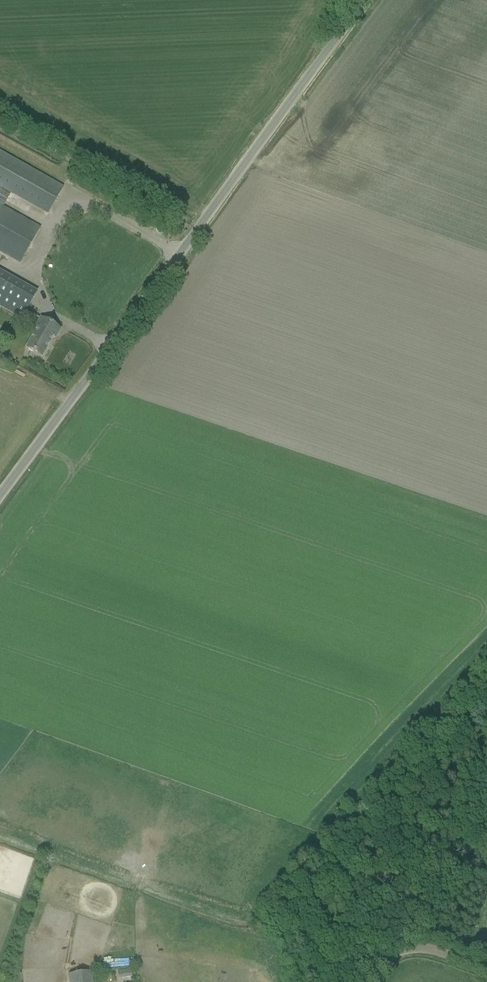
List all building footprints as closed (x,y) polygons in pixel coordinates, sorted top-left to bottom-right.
[(19,264),(40,228),(3,207),(10,193),(47,214),(63,187),(0,152),(0,187),(1,188),(0,189),(0,253),(19,264)] [(21,319),(36,292),(0,271),(0,307),(21,319)] [(26,348),(41,357),(53,336),(55,338),(60,329),(40,318),(35,327),(38,328),(26,348)] [(117,971),(118,979),(130,978),(130,969),(117,971)] [(70,981),(93,981),(92,972),(69,974),(70,981)]
